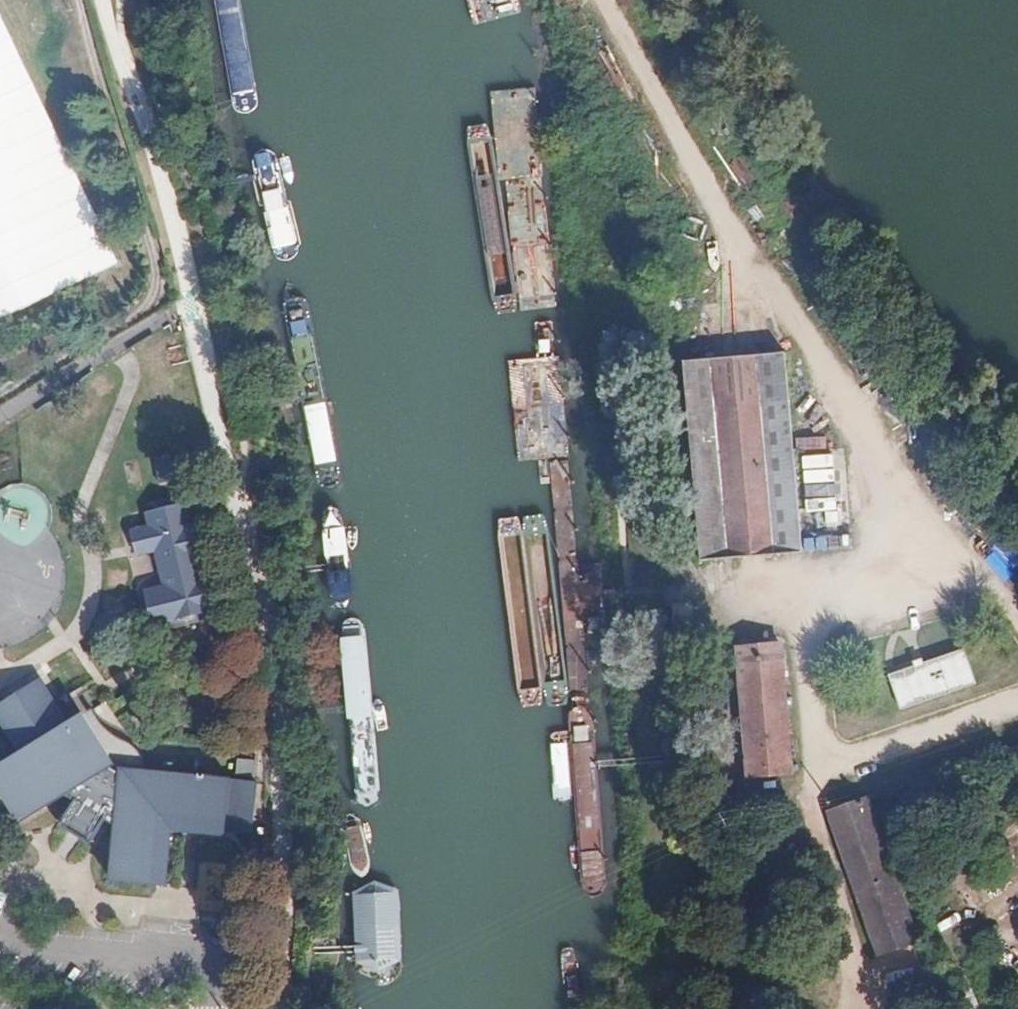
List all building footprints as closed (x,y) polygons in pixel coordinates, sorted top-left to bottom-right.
[(79,292),(0,123),(0,329),(79,292)] [(789,398),(688,408),(706,561),(806,550),(789,398)] [(158,459),(159,482),(177,482),(176,459),(158,459)] [(210,609),(183,502),(142,512),(146,527),(127,531),(133,555),(151,550),(160,585),(143,590),(152,624),(210,609)] [(779,644),(739,647),(751,776),(791,772),(779,644)] [(892,673),(903,705),(978,678),(966,646),(892,673)] [(121,764),(92,712),(74,723),(46,678),(0,705),(0,719),(21,756),(0,769),(0,781),(23,821),(71,795),(80,803),(67,825),(94,846),(110,822),(119,827),(116,879),(177,886),(181,834),(236,838),(236,833),(262,835),(262,782),(238,781),(238,776),(124,767),(123,772),(117,768),(121,764)] [(258,779),(261,761),(242,758),(239,776),(258,779)] [(917,941),(869,797),(832,809),(880,953),(917,941)]
